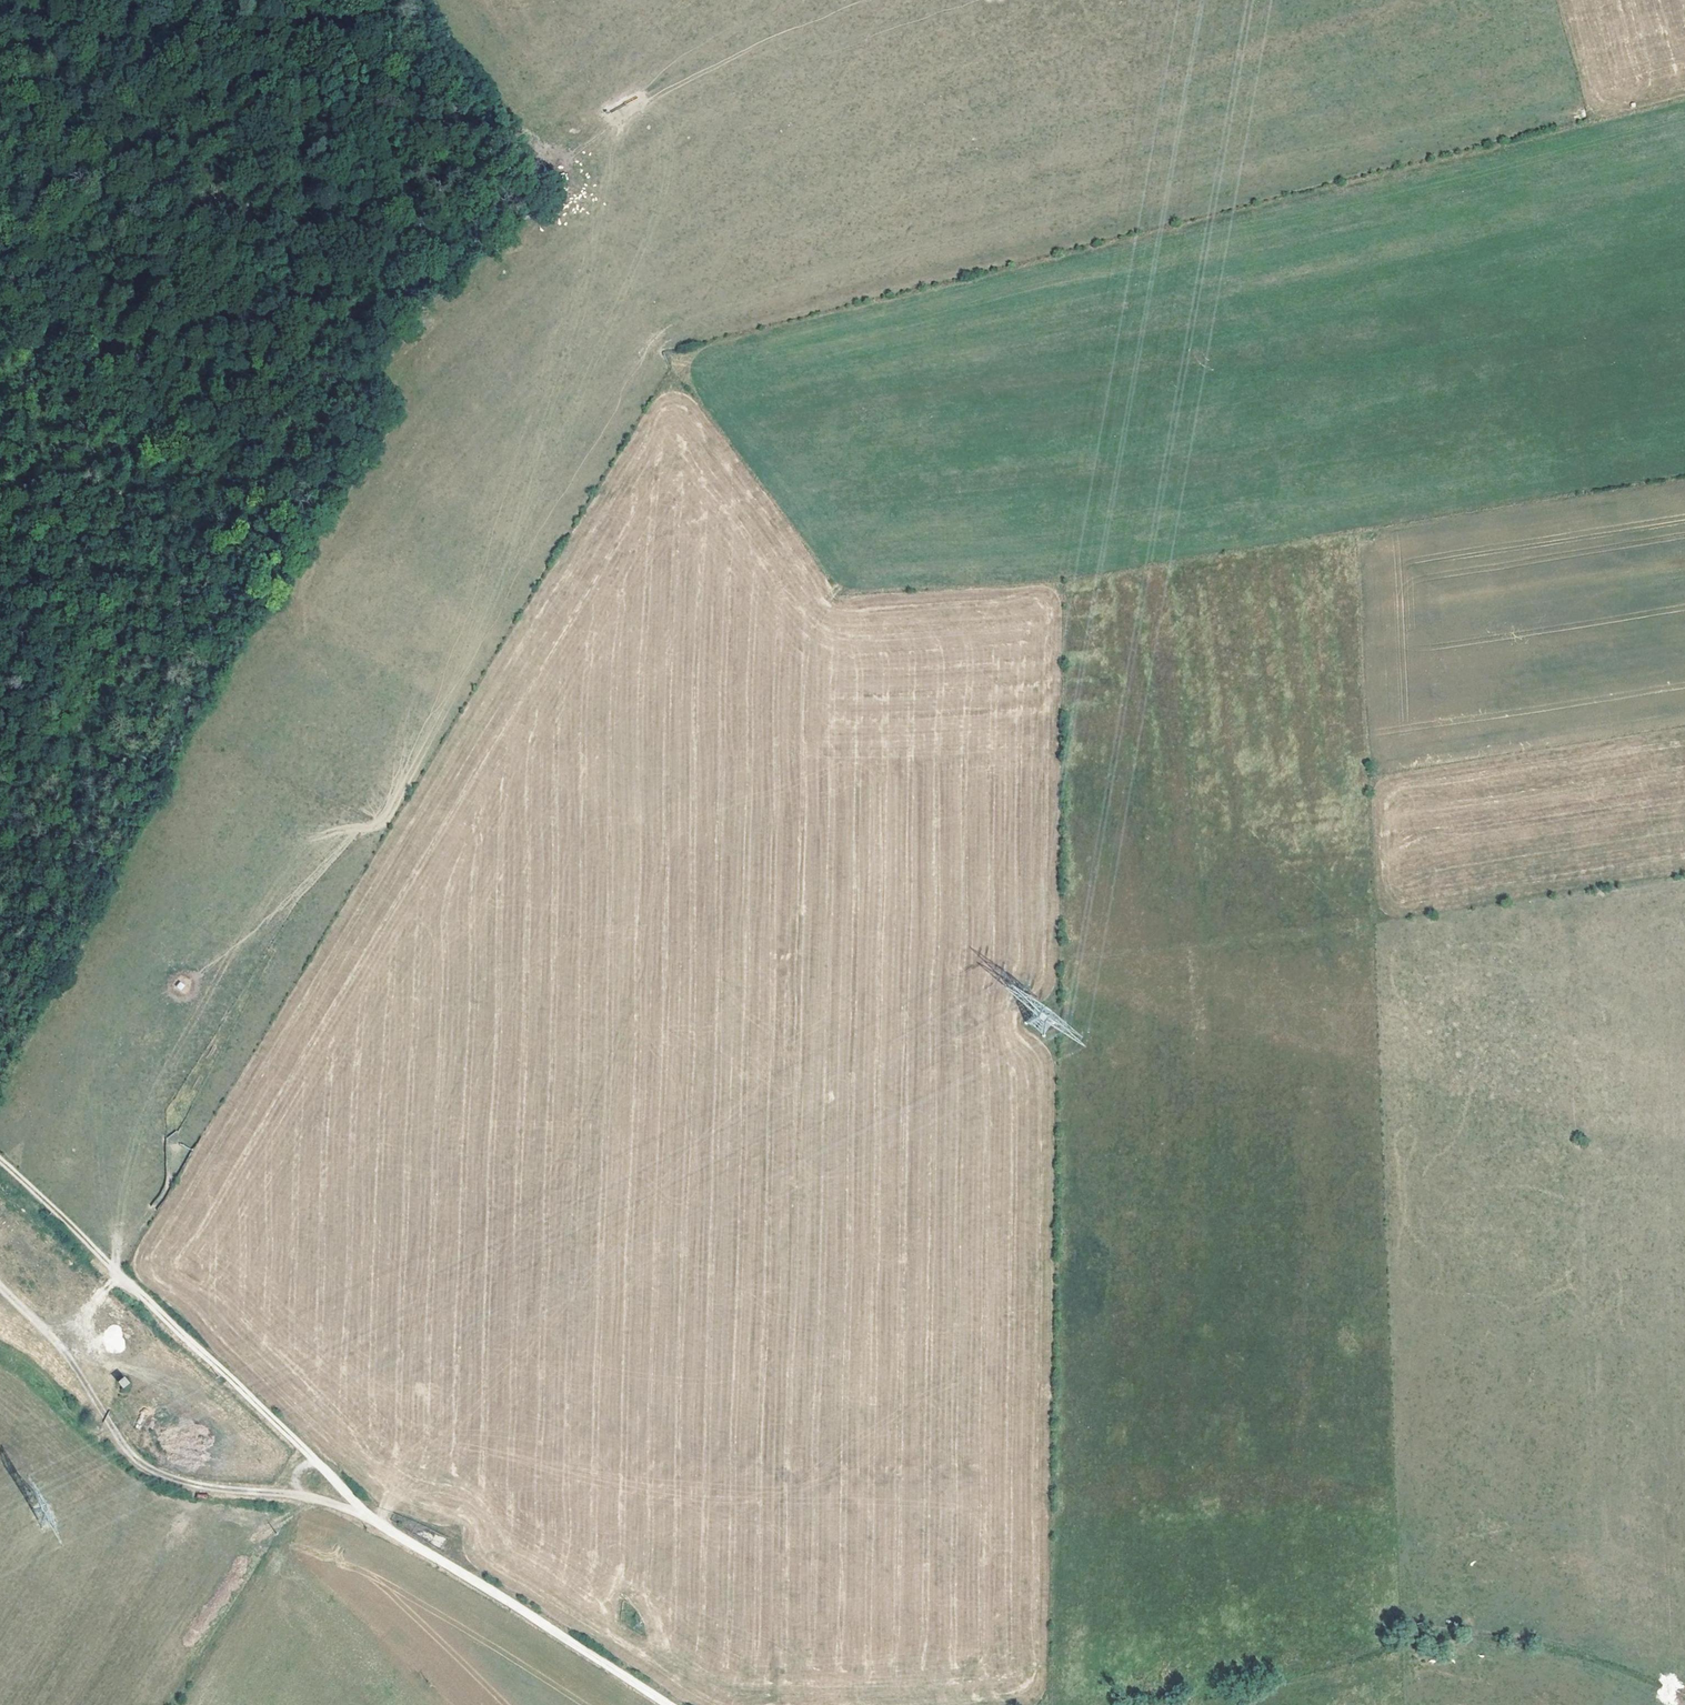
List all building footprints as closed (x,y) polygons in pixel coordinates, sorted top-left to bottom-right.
[(109,1357),(116,1351),(110,1344),(103,1349),(109,1357)] [(122,1388),(130,1384),(126,1376),(118,1381),(122,1388)]
